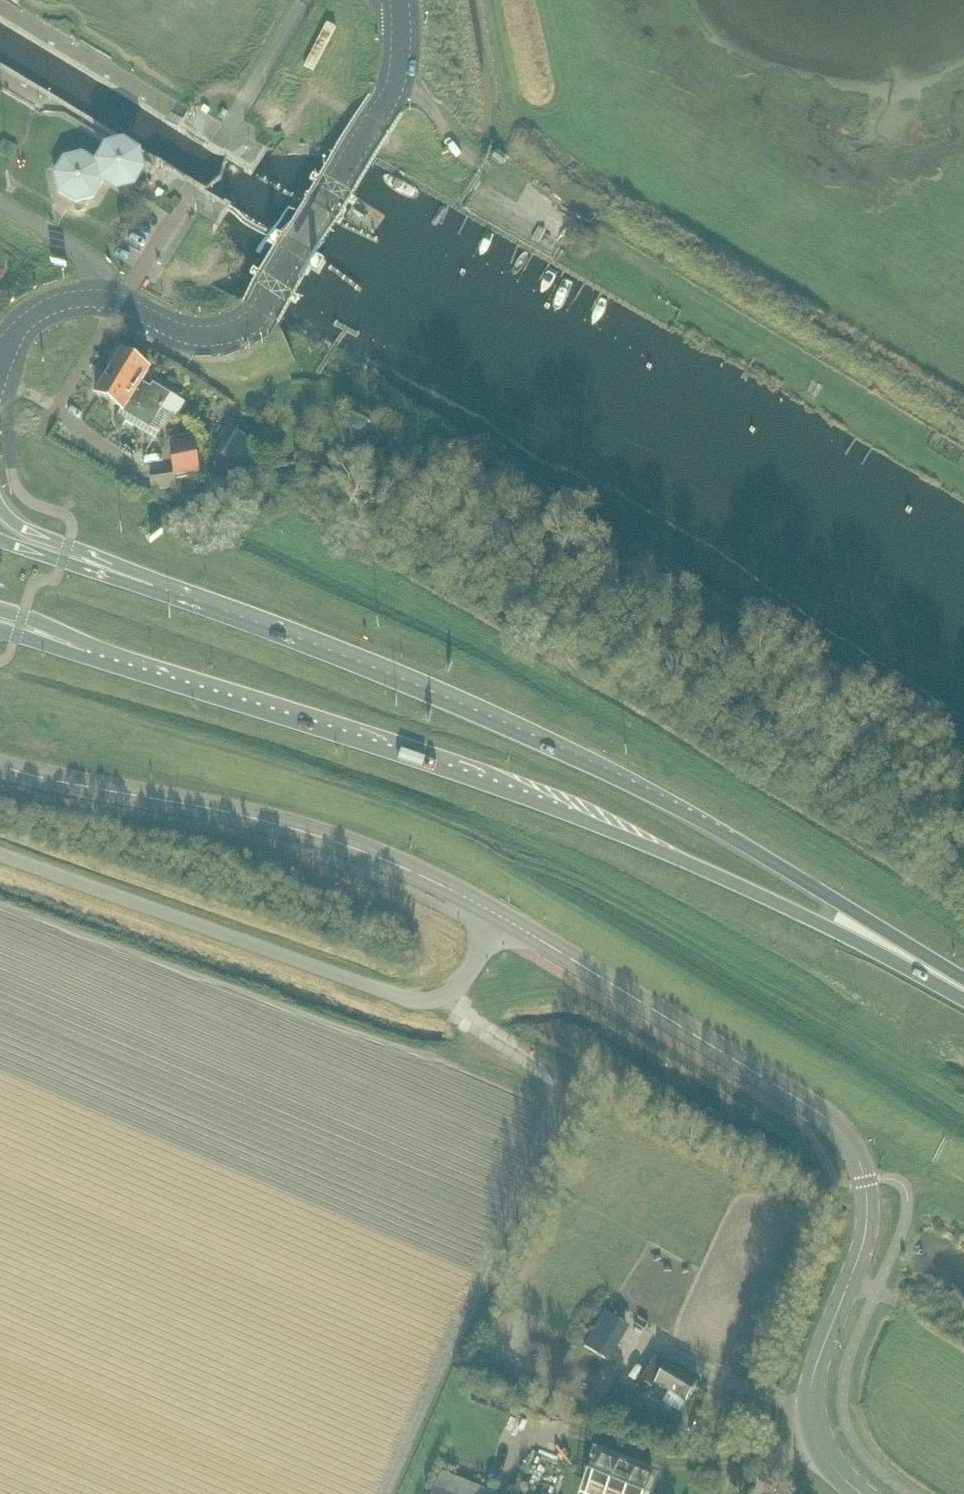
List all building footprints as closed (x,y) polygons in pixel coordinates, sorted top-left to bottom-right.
[(100,165),(97,163),(84,155),(65,160),(55,176),(60,194),(76,204),(95,199),(103,185),(111,178),(120,183),(130,181),(136,171),(133,161),(124,155),(113,158),(108,166),(100,165)] [(109,376),(164,409),(171,397),(152,386),(150,390),(143,385),(151,371),(122,354),(109,376)] [(152,429),(164,409),(109,376),(97,395),(125,412),(128,408),(144,418),(141,422),(152,429)] [(234,464),(249,440),(232,430),(217,453),(234,464)] [(174,477),(200,474),(197,446),(171,450),(174,477)] [(607,1361),(628,1326),(607,1313),(586,1347),(607,1361)] [(669,1366),(668,1366),(655,1358),(641,1382),(655,1390),(657,1387),(688,1405),(701,1385),(669,1366)] [(645,1408),(646,1406),(619,1389),(604,1414),(632,1430),(634,1426),(672,1449),(683,1430),(645,1408)] [(732,1447),(728,1437),(717,1442),(721,1452),(732,1447)] [(584,1446),(565,1493),(642,1493),(651,1471),(584,1446)] [(443,1473),(435,1493),(496,1493),(443,1473)]
